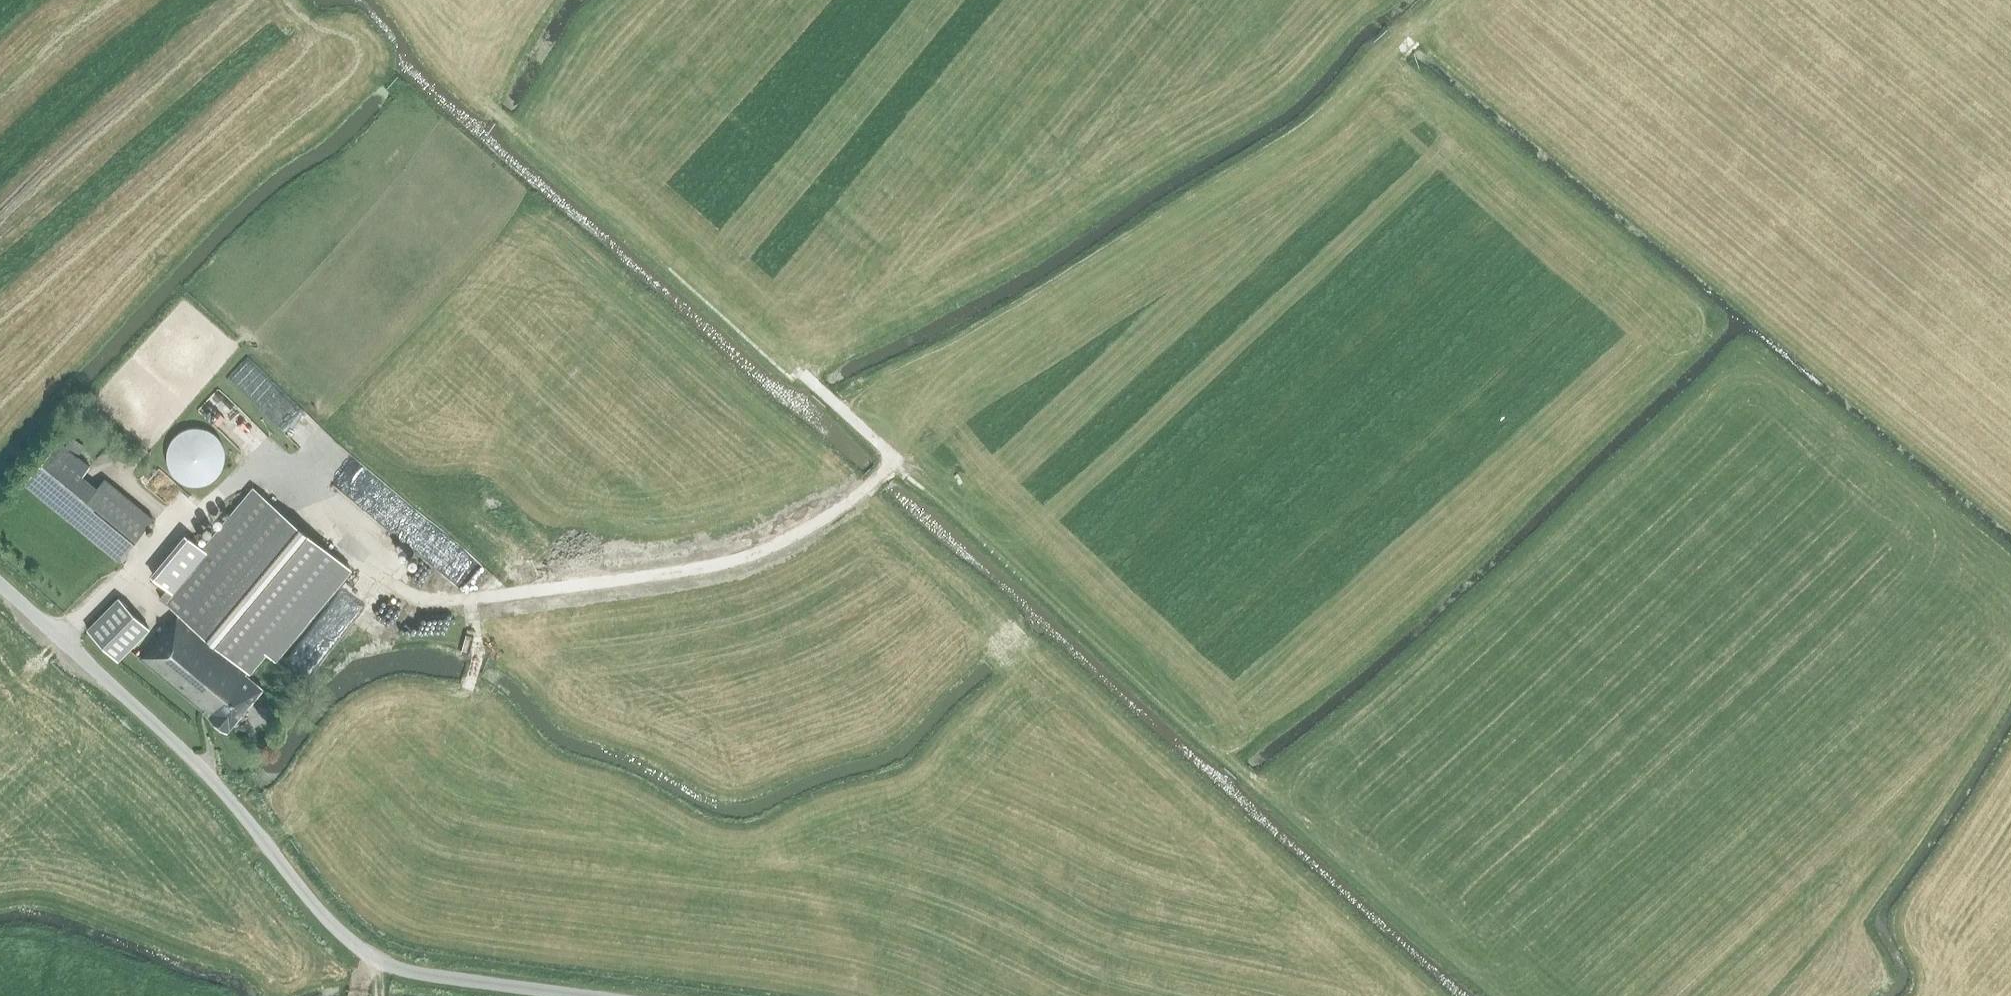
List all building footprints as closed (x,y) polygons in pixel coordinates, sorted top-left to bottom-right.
[(205,428),(202,427),(198,427),(194,427),(190,427),(186,428),(183,430),(180,432),(177,434),(174,437),(172,440),(170,443),(168,447),(167,450),(167,454),(167,458),(167,462),(168,465),(170,469),(172,472),(174,475),(177,478),(180,480),(183,482),(187,483),(190,484),(194,485),(198,485),(202,484),(205,483),(209,482),(212,480),(215,478),(218,475),(220,472),(222,469),(224,465),(225,461),(225,458),(225,454),(225,450),(224,446),(222,443),(220,440),(218,437),(215,434),(212,432),(209,430),(205,428)] [(118,561),(153,518),(104,478),(96,487),(82,476),(90,467),(59,441),(24,483),(118,561)] [(352,568),(253,486),(202,548),(189,537),(154,578),(168,589),(160,598),(180,615),(169,628),(167,626),(140,658),(228,731),(263,688),(246,674),(249,671),(251,672),(267,653),(275,659),(352,568)] [(117,660),(149,628),(119,599),(88,630),(117,660)] [(316,673),(344,634),(320,616),(291,655),(316,673)]
